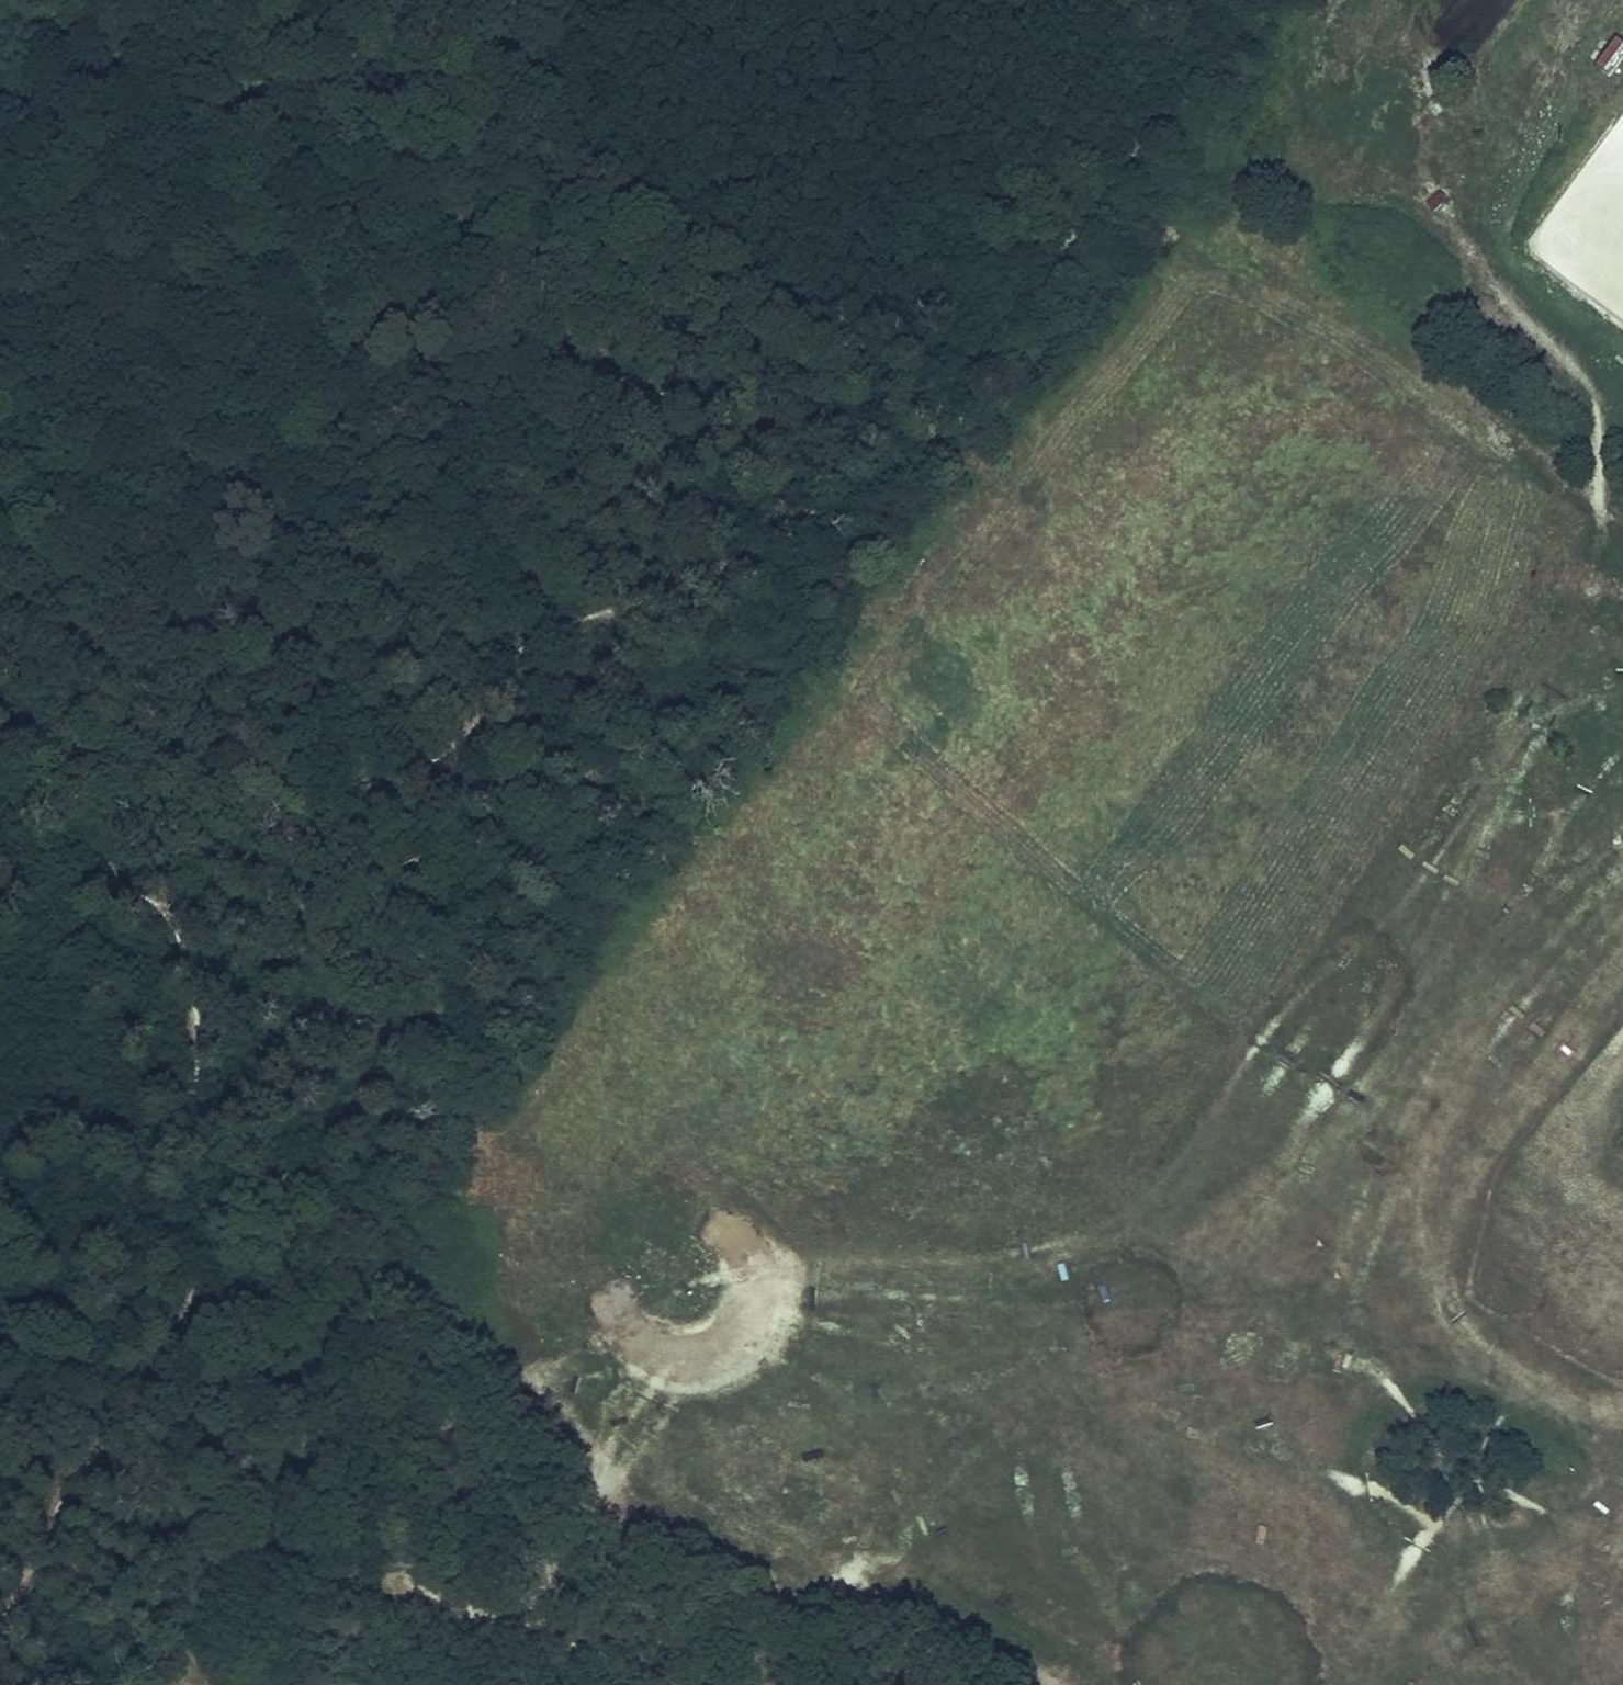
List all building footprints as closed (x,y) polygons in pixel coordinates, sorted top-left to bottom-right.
[(1596,64),(1612,72),(1622,50),(1622,38),(1611,33),(1596,64)]
